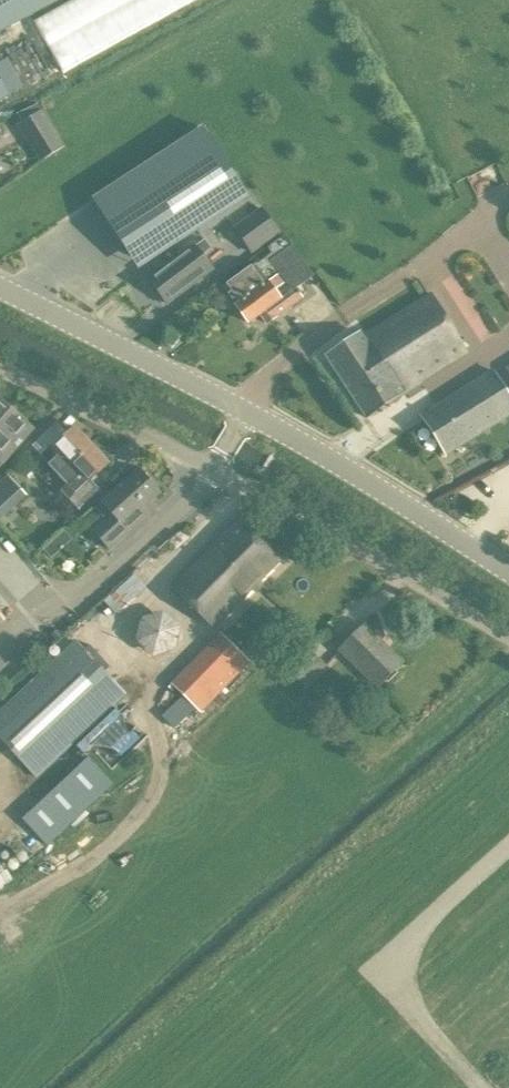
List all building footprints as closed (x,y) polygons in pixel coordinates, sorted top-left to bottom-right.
[(65,0),(0,0),(0,35),(65,0)] [(0,63),(0,102),(10,97),(9,95),(22,87),(7,59),(0,63)] [(17,124),(40,162),(64,147),(65,146),(41,109),(17,124)] [(122,243),(147,264),(249,199),(203,130),(93,200),(122,243)] [(262,209),(235,228),(252,252),(279,233),(262,209)] [(269,263),(291,247),(284,237),(268,249),(272,254),(225,289),(237,305),(237,306),(268,283),(265,280),(276,272),(269,263)] [(154,292),(162,303),(165,301),(167,303),(212,269),(202,256),(212,248),(205,239),(195,246),(194,246),(149,280),(157,290),(154,292)] [(237,306),(237,305),(236,306),(249,324),(260,315),(267,324),(302,299),(295,289),(313,276),(291,247),(269,263),(276,272),(265,280),(268,283),(237,306)] [(404,391),(467,352),(432,296),(364,339),(361,335),(327,358),(367,418),(405,393),(404,391)] [(326,352),(363,327),(358,319),(321,344),(326,352)] [(494,372),(493,371),(422,415),(447,455),(508,416),(508,396),(494,372)] [(13,411),(0,400),(0,425),(13,411)] [(3,464),(34,430),(13,411),(0,425),(0,467),(3,464)] [(60,477),(93,447),(77,429),(54,450),(51,446),(41,456),(60,477)] [(110,465),(93,447),(60,477),(69,487),(63,492),(62,491),(61,492),(80,512),(81,511),(80,510),(100,492),(101,493),(102,493),(91,481),(110,465)] [(139,470),(96,510),(104,520),(92,530),(110,550),(151,513),(145,508),(160,494),(139,470)] [(23,490),(10,475),(0,484),(0,511),(23,490)] [(193,608),(258,541),(238,522),(173,588),(193,608)] [(278,561),(258,541),(193,608),(214,628),(278,561)] [(45,551),(53,560),(63,551),(55,542),(45,551)] [(146,587),(135,575),(110,597),(121,610),(146,587)] [(134,638),(162,658),(184,627),(156,607),(134,638)] [(376,685),(401,661),(365,625),(340,649),(376,685)] [(171,684),(183,695),(162,716),(174,728),(197,709),(199,711),(247,661),(220,634),(171,684)] [(124,695),(76,643),(0,713),(0,736),(37,776),(124,695)] [(305,687),(327,666),(306,645),(284,666),(305,687)] [(47,845),(111,785),(87,759),(23,819),(47,845)]
